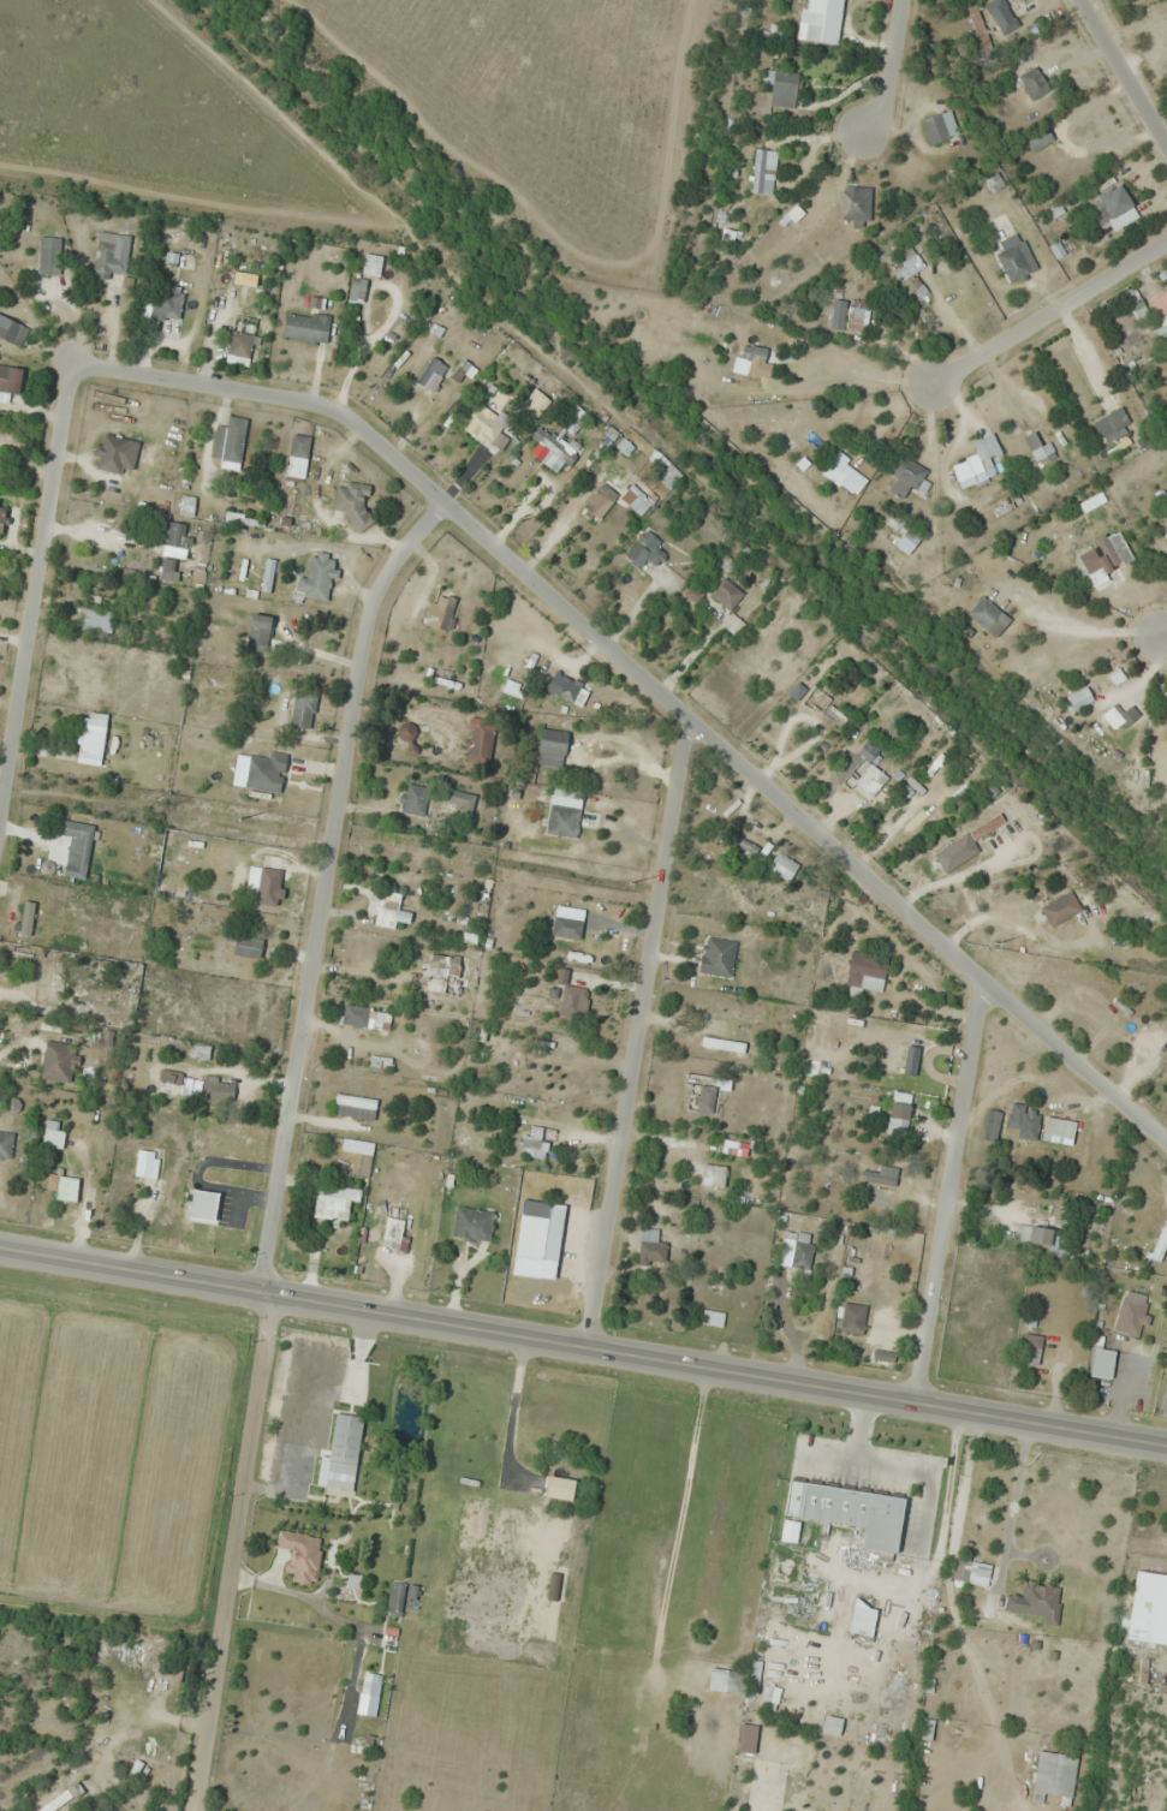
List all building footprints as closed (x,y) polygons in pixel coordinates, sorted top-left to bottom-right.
[(830,0),(819,0),(817,12),(801,9),(798,27),(806,28),(804,39),(824,42),(830,0)] [(979,2),(966,7),(978,40),(991,36),(979,2)] [(1031,101),(1049,89),(1034,66),(1016,77),(1031,101)] [(770,106),(796,108),(800,73),(766,69),(765,79),(772,80),(770,106)] [(958,134),(950,109),(920,119),(928,143),(958,134)] [(1025,139),(1034,152),(1052,139),(1044,126),(1025,139)] [(775,150),(749,149),(747,191),(773,192),(775,150)] [(990,192),(1005,184),(997,171),(983,179),(990,192)] [(1111,220),(1113,227),(1135,221),(1124,183),(1089,193),(1098,224),(1111,220)] [(870,186),(840,186),(840,194),(828,194),(828,206),(841,206),(841,225),(869,225),(870,186)] [(115,256),(118,235),(98,232),(92,274),(123,279),(126,258),(115,256)] [(38,273),(60,273),(60,236),(38,236),(38,273)] [(1039,271),(1025,239),(995,252),(1009,284),(1039,271)] [(901,282),(921,266),(906,247),(886,262),(901,282)] [(362,274),(380,275),(381,254),(364,252),(362,274)] [(183,287),(156,282),(150,318),(178,322),(183,287)] [(1150,315),(1134,287),(1121,295),(1137,322),(1150,315)] [(843,298),(830,299),(832,328),(845,327),(843,298)] [(282,340),(326,344),(329,315),(285,311),(282,340)] [(27,327),(0,313),(0,337),(18,346),(27,327)] [(402,331),(394,326),(368,364),(377,369),(402,331)] [(255,334),(233,328),(224,361),(246,367),(255,334)] [(762,364),(767,349),(744,342),(739,357),(762,364)] [(431,391),(448,366),(433,356),(416,380),(431,391)] [(0,364),(0,397),(17,399),(22,367),(0,364)] [(461,425),(491,444),(508,418),(477,399),(461,425)] [(1132,426),(1119,405),(1092,424),(1105,444),(1132,426)] [(248,418),(230,415),(228,427),(217,425),(211,456),(240,461),(248,418)] [(526,451),(561,474),(577,450),(542,427),(526,451)] [(130,475),(138,440),(99,431),(91,466),(130,475)] [(951,464),(959,487),(996,473),(991,458),(1001,454),(993,431),(970,440),(976,455),(951,464)] [(1046,437),(1037,441),(1032,431),(1022,436),(1034,461),(1054,451),(1046,437)] [(664,467),(656,479),(671,488),(682,470),(653,451),(649,458),(664,467)] [(904,499),(911,487),(923,494),(930,482),(922,478),(927,469),(898,452),(886,472),(896,477),(888,490),(904,499)] [(864,475),(834,454),(821,473),(851,494),(864,475)] [(334,510),(350,511),(349,526),(367,528),(370,484),(336,481),(334,510)] [(582,507),(597,519),(617,494),(602,482),(582,507)] [(194,515),(194,495),(180,495),(180,515),(194,515)] [(908,555),(922,533),(891,513),(884,523),(900,534),(893,545),(908,555)] [(191,525),(168,520),(161,553),(185,558),(191,525)] [(1094,537),(1111,570),(1132,559),(1116,526),(1094,537)] [(623,555),(639,568),(646,559),(655,566),(669,548),(646,529),(623,555)] [(298,573),(295,595),(332,600),(337,566),(328,565),(330,553),(314,551),(310,575),(298,573)] [(271,592),(274,559),(265,558),(261,591),(271,592)] [(176,581),(179,561),(162,559),(159,578),(176,581)] [(423,622),(446,631),(458,600),(435,591),(423,622)] [(994,637),(1010,617),(981,594),(966,614),(994,637)] [(113,608),(83,608),(83,630),(113,630),(113,608)] [(246,649),(267,651),(271,615),(250,613),(246,649)] [(580,706),(589,686),(563,674),(554,694),(580,706)] [(317,696),(295,691),(288,724),(310,729),(317,696)] [(1107,711),(1124,728),(1139,712),(1130,704),(1123,711),(1114,703),(1107,711)] [(74,761),(100,765),(107,721),(78,716),(73,750),(75,750),(74,761)] [(420,731),(405,718),(394,732),(409,745),(420,731)] [(537,764),(564,766),(567,731),(540,728),(537,764)] [(870,762),(879,751),(866,740),(857,751),(870,762),(853,783),(871,797),(888,777),(870,762)] [(247,758),(243,786),(281,791),(286,753),(261,750),(260,760),(247,758)] [(396,812),(424,815),(427,786),(400,783),(396,812)] [(449,800),(461,803),(459,813),(470,816),(475,794),(452,789),(449,800)] [(543,832),(576,839),(582,809),(550,802),(543,832)] [(934,852),(940,862),(951,855),(955,863),(975,851),(969,841),(1003,821),(999,814),(934,852)] [(86,878),(94,823),(60,819),(58,832),(69,833),(63,875),(86,878)] [(788,881),(798,864),(777,852),(767,868),(788,881)] [(394,930),(398,918),(408,922),(412,911),(399,907),(403,895),(383,888),(371,922),(394,930)] [(1050,927),(1081,909),(1070,889),(1039,907),(1050,927)] [(551,934),(579,939),(582,920),(554,915),(551,934)] [(258,959),(263,939),(236,933),(232,953),(258,959)] [(730,976),(735,941),(703,936),(698,971),(730,976)] [(1133,947),(1133,938),(1106,937),(1105,945),(1133,947)] [(845,985),(882,991),(887,958),(850,952),(845,985)] [(460,954),(433,954),(432,980),(459,980),(460,954)] [(34,1001),(58,1003),(59,992),(72,994),(74,979),(62,978),(63,965),(38,962),(34,1001)] [(560,1017),(588,1016),(587,986),(559,986),(560,1017)] [(369,1007),(344,1002),(340,1022),(366,1027),(369,1007)] [(701,1046),(753,1055),(755,1045),(703,1035),(701,1046)] [(39,1077),(72,1084),(79,1046),(46,1039),(39,1077)] [(233,1077),(202,1076),(201,1100),(233,1100),(233,1077)] [(713,1085),(692,1085),(692,1111),(713,1111),(713,1085)] [(378,1100),(336,1092),(332,1112),(374,1121),(378,1100)] [(909,1132),(909,1102),(888,1102),(888,1132),(909,1132)] [(1039,1139),(1037,1104),(1006,1105),(1007,1126),(1016,1125),(1016,1140),(1039,1139)] [(64,1146),(62,1120),(43,1121),(45,1148),(64,1146)] [(1074,1121),(1063,1120),(1062,1134),(1073,1135),(1074,1121)] [(520,1155),(548,1159),(553,1128),(533,1125),(532,1136),(523,1135),(520,1155)] [(13,1131),(0,1130),(0,1159),(11,1159),(13,1131)] [(373,1141),(343,1138),(341,1151),(372,1153),(373,1141)] [(739,1154),(741,1141),(724,1138),(722,1151),(739,1154)] [(162,1149),(138,1146),(134,1175),(159,1177),(162,1149)] [(863,1169),(860,1177),(892,1189),(899,1170),(877,1161),(873,1173),(863,1169)] [(701,1185),(723,1187),(726,1166),(703,1163),(701,1185)] [(77,1200),(77,1175),(55,1175),(55,1200),(77,1200)] [(360,1188),(318,1182),(313,1217),(345,1222),(347,1210),(356,1211),(360,1188)] [(494,1210),(455,1205),(451,1238),(490,1242),(494,1210)] [(562,1218),(518,1213),(514,1257),(558,1262),(562,1218)] [(380,1245),(398,1249),(404,1219),(386,1216),(380,1245)] [(1159,1255),(1166,1237),(1166,1222),(1165,1221),(1153,1253),(1159,1255)] [(1058,1228),(1017,1224),(1015,1246),(1056,1250),(1058,1228)] [(664,1263),(665,1240),(656,1240),(656,1228),(638,1228),(638,1263),(664,1263)] [(785,1240),(794,1242),(789,1266),(809,1270),(815,1235),(787,1230),(785,1240)] [(1153,1297),(1124,1289),(1112,1330),(1141,1338),(1153,1297)] [(863,1335),(867,1305),(840,1301),(836,1331),(863,1335)] [(722,1327),(724,1312),(703,1309),(700,1323),(722,1327)] [(1039,1364),(1039,1335),(1020,1335),(1020,1364),(1039,1364)] [(1110,1379),(1115,1350),(1093,1347),(1089,1375),(1110,1379)] [(363,1414),(334,1410),(324,1489),(353,1493),(363,1414)] [(903,1497),(788,1480),(783,1515),(863,1528),(860,1547),(880,1550),(879,1558),(893,1560),(903,1497)] [(274,1551),(286,1553),(283,1570),(293,1571),(291,1582),(316,1586),(323,1536),(277,1529),(274,1551)] [(970,1562),(957,1559),(953,1580),(966,1582),(970,1562)] [(1165,1645),(1166,1629),(1166,1574),(1134,1570),(1125,1639),(1165,1645)] [(385,1613),(401,1615),(404,1583),(389,1581),(385,1613)] [(1004,1610),(1042,1613),(1041,1623),(1057,1625),(1060,1584),(1020,1581),(1019,1594),(1005,1593),(1004,1610)] [(844,1625),(863,1637),(879,1613),(859,1600),(844,1625)] [(97,1644),(127,1648),(129,1634),(99,1630),(97,1644)] [(162,1634),(132,1634),(132,1667),(162,1667),(162,1634)] [(749,1673),(710,1668),(707,1689),(745,1694),(745,1693),(756,1694),(760,1662),(750,1660),(749,1673)] [(377,1695),(379,1674),(364,1672),(362,1694),(377,1695)] [(839,1735),(841,1717),(823,1715),(821,1732),(839,1735)] [(757,1725),(740,1723),(737,1753),(753,1755),(757,1725)] [(1070,1806),(1078,1750),(1066,1749),(1065,1754),(1037,1750),(1030,1800),(1043,1802),(1044,1793),(1059,1795),(1058,1805),(1070,1806)] [(168,1771),(139,1756),(127,1779),(157,1794),(168,1771)] [(83,1791),(79,1783),(33,1805),(36,1810),(68,1810),(94,1799),(89,1788),(83,1791)]
